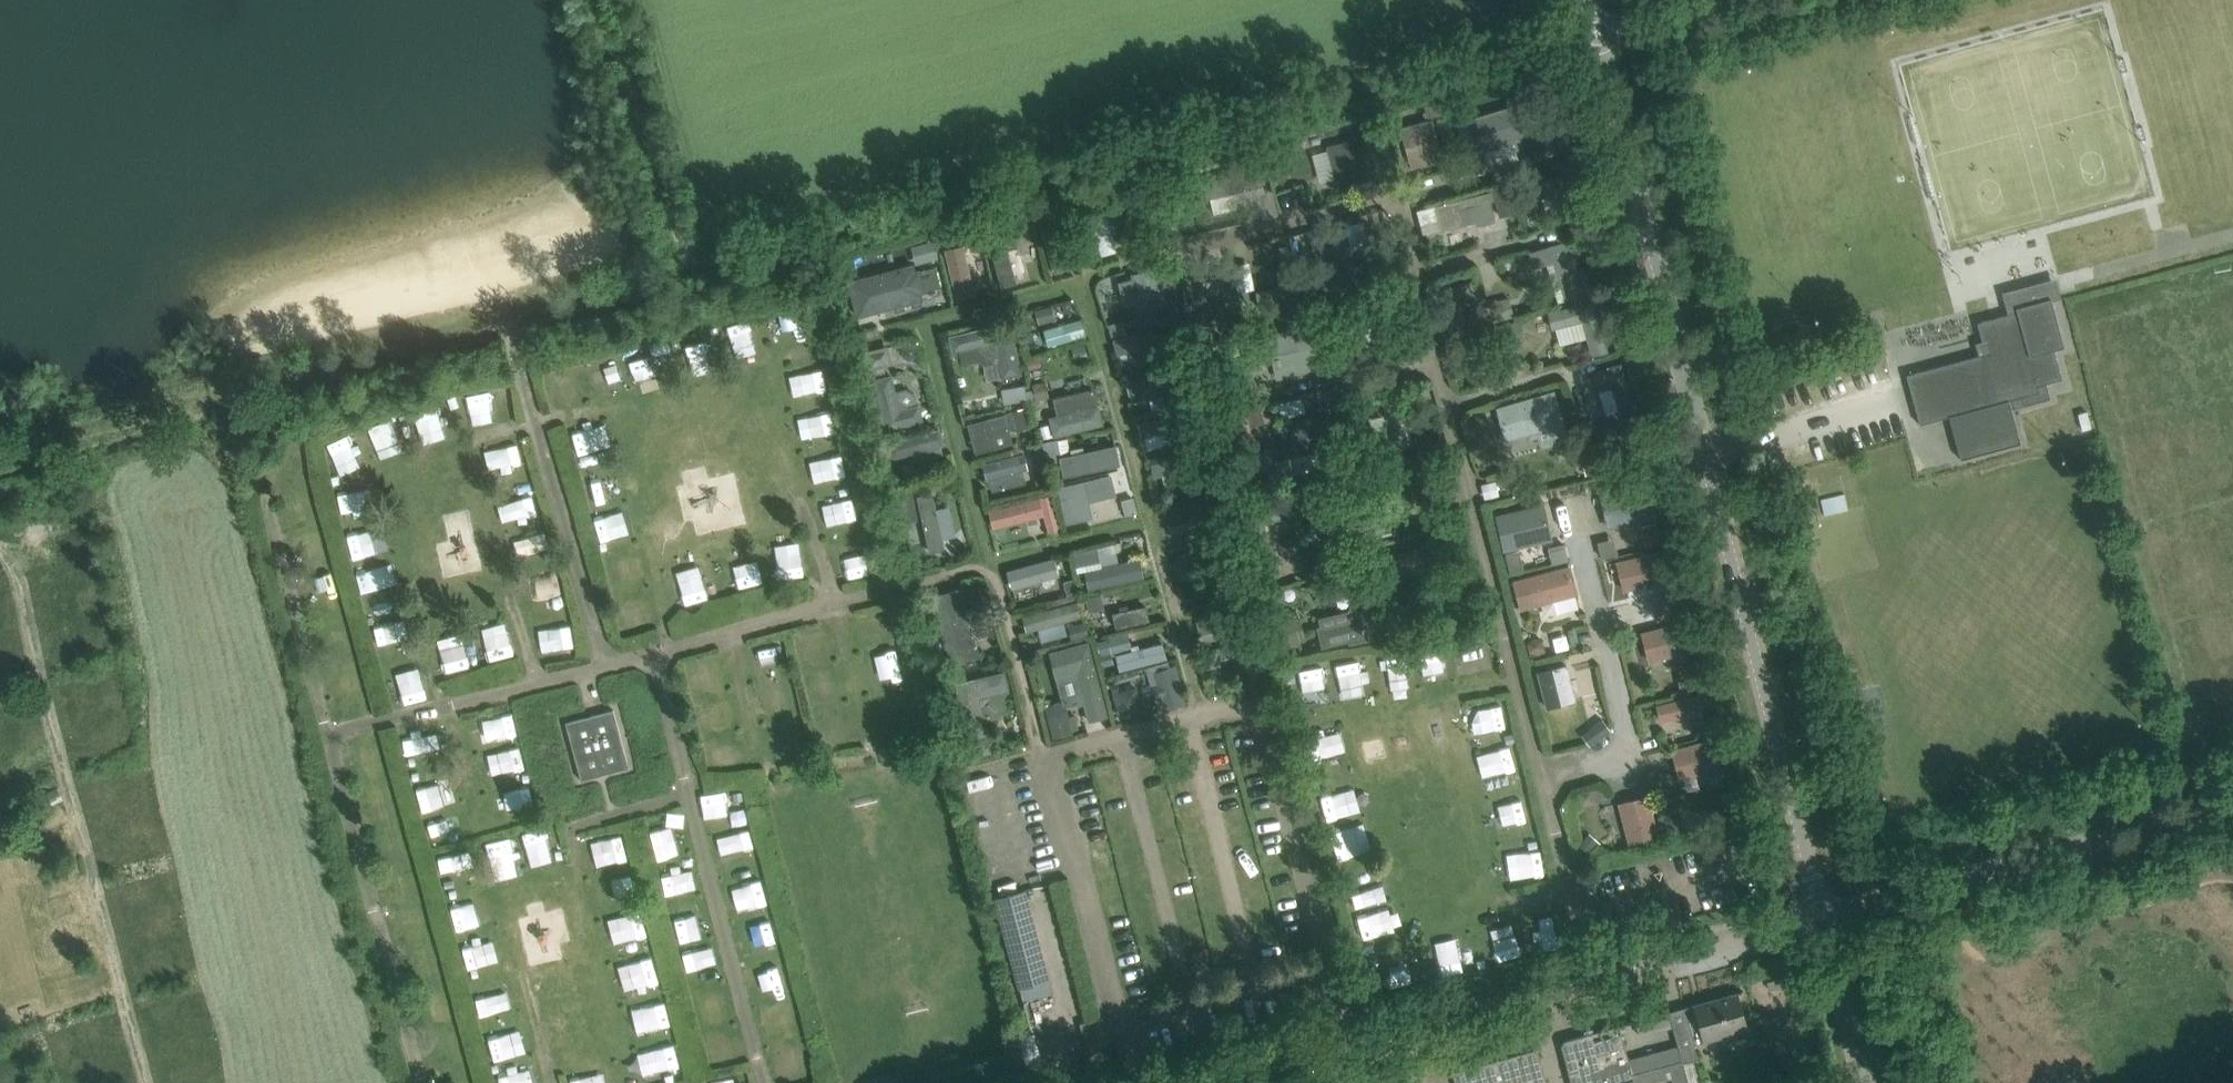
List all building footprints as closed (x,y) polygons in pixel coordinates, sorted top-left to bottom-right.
[(1902,3),(1904,13),(1922,8),(1920,0),(1911,0),(1902,3)] [(1513,143),(1541,135),(1531,99),(1474,115),(1484,151),(1513,143)] [(1437,102),(1424,106),(1427,118),(1434,117),(1440,115),(1437,102)] [(1424,164),(1445,159),(1434,117),(1427,118),(1400,125),(1406,145),(1412,168),(1424,164)] [(1561,119),(1543,124),(1549,147),(1567,142),(1561,119)] [(1335,179),(1395,163),(1386,129),(1326,145),(1327,149),(1334,177),(1335,179)] [(1277,150),(1268,155),(1269,168),(1286,179),(1297,162),(1277,150)] [(1233,191),(1262,184),(1258,168),(1202,180),(1206,198),(1210,197),(1214,213),(1237,207),(1235,198),(1233,191)] [(1578,216),(1578,215),(1566,172),(1540,179),(1539,179),(1540,181),(1544,197),(1555,194),(1562,220),(1578,216)] [(1491,200),(1495,199),(1492,190),(1417,209),(1423,231),(1441,227),(1442,228),(1494,215),(1491,200)] [(1103,204),(1087,209),(1101,256),(1117,251),(1103,204)] [(1080,208),(1071,211),(1075,222),(1084,219),(1080,208)] [(984,226),(980,227),(985,245),(989,244),(1001,288),(1017,284),(1005,239),(1013,237),(1008,219),(984,226)] [(1058,223),(1041,227),(1052,272),(1067,268),(1058,232),(1060,232),(1058,223)] [(1351,251),(1344,225),(1344,224),(1309,232),(1326,300),(1361,291),(1351,251)] [(1071,230),(1070,231),(1074,246),(1075,245),(1089,242),(1085,227),(1071,230)] [(979,230),(965,233),(968,245),(982,242),(979,230)] [(1586,266),(1580,268),(1571,238),(1528,251),(1533,267),(1547,263),(1555,260),(1567,298),(1593,290),(1586,266)] [(933,240),(911,246),(915,265),(938,259),(933,240)] [(964,245),(944,249),(956,299),(975,295),(964,245)] [(1235,261),(1239,297),(1255,295),(1250,259),(1235,261)] [(920,267),(915,269),(913,262),(847,279),(857,316),(894,306),(895,310),(905,308),(903,303),(911,301),(912,306),(922,303),(921,299),(923,298),(922,292),(926,290),(926,289),(920,269),(920,267)] [(1132,278),(1118,282),(1124,307),(1138,304),(1140,313),(1166,306),(1156,267),(1130,274),(1132,278)] [(1319,279),(1302,283),(1307,304),(1324,300),(1319,279)] [(1213,301),(1205,297),(1202,280),(1180,285),(1189,327),(1237,318),(1232,297),(1213,301)] [(1297,283),(1255,292),(1259,308),(1300,299),(1297,283)] [(1453,346),(1489,337),(1476,286),(1440,296),(1453,346)] [(1509,297),(1493,301),(1498,321),(1514,317),(1509,297)] [(2054,350),(2064,347),(2050,298),(2015,307),(2017,312),(1977,323),(1982,342),(1988,340),(1991,352),(1978,355),(1906,375),(1920,425),(1949,417),(1960,459),(2020,443),(2011,409),(2024,406),(2050,399),(2046,383),(2062,379),(2054,350)] [(1593,356),(1610,351),(1595,299),(1548,312),(1553,329),(1556,328),(1583,321),(1588,337),(1593,356)] [(1052,307),(1035,311),(1039,324),(1055,320),(1052,307)] [(728,324),(738,359),(766,351),(755,315),(728,324)] [(986,381),(1021,374),(1010,319),(947,335),(951,352),(957,351),(960,364),(976,360),(982,364),(986,381)] [(1081,319),(1043,330),(1048,346),(1086,335),(1081,319)] [(1288,376),(1321,367),(1309,319),(1292,324),(1292,327),(1246,339),(1251,360),(1270,355),(1282,352),(1288,376)] [(1126,333),(1123,320),(1107,324),(1111,337),(1126,333)] [(1520,320),(1495,327),(1501,346),(1526,339),(1520,320)] [(1166,325),(1113,339),(1117,355),(1171,340),(1166,325)] [(706,332),(684,336),(687,357),(709,353),(706,332)] [(633,354),(634,376),(659,374),(658,353),(633,354)] [(798,386),(822,384),(821,364),(797,365),(798,386)] [(1622,418),(1641,412),(1625,364),(1595,373),(1601,390),(1612,387),(1622,418)] [(605,390),(620,387),(616,365),(601,367),(605,390)] [(1133,402),(1186,388),(1180,366),(1125,380),(1129,394),(1131,393),(1133,402)] [(898,399),(896,390),(892,373),(873,377),(885,431),(924,422),(920,402),(916,403),(908,405),(898,399)] [(1045,381),(1032,384),(1036,400),(1049,398),(1045,381)] [(1001,387),(1003,401),(1025,398),(1024,385),(1001,387)] [(1097,404),(1093,387),(1053,397),(1057,414),(1048,416),(1050,424),(1053,436),(1104,424),(1099,404),(1097,404)] [(1530,433),(1565,423),(1556,389),(1497,406),(1506,439),(1530,433)] [(482,390),(461,395),(466,418),(487,413),(482,390)] [(450,439),(441,404),(414,411),(424,446),(450,439)] [(1025,407),(1009,412),(1015,431),(1030,427),(1025,407)] [(829,409),(807,411),(810,438),(832,435),(829,409)] [(1184,411),(1138,422),(1141,437),(1187,426),(1184,411)] [(1333,448),(1337,447),(1329,411),(1277,423),(1285,458),(1289,475),(1320,467),(1317,451),(1333,448)] [(1013,443),(1010,432),(1005,412),(967,422),(975,453),(1013,443)] [(1374,435),(1370,418),(1370,415),(1350,419),(1354,438),(1359,459),(1405,448),(1401,429),(1386,432),(1374,435)] [(1620,423),(1599,428),(1605,451),(1626,446),(1620,423)] [(373,428),(376,449),(407,444),(404,424),(373,428)] [(1050,424),(1038,427),(1041,440),(1053,437),(1053,436),(1050,424)] [(595,426),(577,437),(589,456),(607,445),(595,426)] [(890,443),(886,445),(889,457),(893,457),(894,459),(944,445),(940,428),(889,441),(890,443)] [(1057,439),(1042,442),(1046,465),(1060,462),(1063,477),(1120,465),(1116,445),(1060,456),(1057,439)] [(487,453),(494,475),(527,464),(520,442),(487,453)] [(1024,453),(982,463),(987,480),(1028,470),(1024,453)] [(1195,455),(1150,464),(1153,477),(1198,468),(1195,455)] [(1045,467),(1033,470),(1037,489),(1049,486),(1045,467)] [(1090,501),(1117,494),(1111,473),(1057,486),(1066,523),(1094,516),(1090,501)] [(1389,517),(1381,486),(1380,482),(1312,501),(1323,539),(1390,521),(1389,517)] [(1648,482),(1598,493),(1607,530),(1656,518),(1648,482)] [(371,485),(338,490),(341,514),(375,509),(371,485)] [(505,518),(538,514),(535,485),(502,489),(505,518)] [(912,486),(898,489),(904,524),(918,521),(912,486)] [(933,492),(917,496),(929,553),(945,550),(933,492)] [(1052,494),(988,510),(992,529),(1043,516),(1048,533),(1061,530),(1052,494)] [(1823,511),(1848,508),(1846,494),(1822,497),(1823,511)] [(1265,522),(1295,515),(1291,496),(1241,507),(1249,544),(1269,540),(1265,522)] [(1133,497),(1121,500),(1125,516),(1137,513),(1133,497)] [(1544,504),(1495,515),(1503,552),(1552,541),(1544,504)] [(1656,522),(1641,526),(1645,546),(1661,543),(1656,522)] [(1224,526),(1207,530),(1209,540),(1226,536),(1224,526)] [(1612,538),(1596,540),(1598,556),(1615,554),(1612,538)] [(1551,562),(1566,558),(1562,542),(1547,546),(1551,562)] [(1396,584),(1436,573),(1428,544),(1388,555),(1396,584)] [(1097,548),(1073,553),(1077,571),(1084,570),(1101,566),(1097,548)] [(1623,592),(1671,581),(1663,549),(1615,561),(1623,592)] [(1519,550),(1505,554),(1510,572),(1523,569),(1519,550)] [(797,555),(781,557),(784,577),(800,575),(797,555)] [(1054,558),(1006,571),(1011,589),(1059,576),(1054,558)] [(1101,566),(1084,570),(1088,590),(1144,578),(1140,558),(1101,566)] [(360,592),(392,584),(387,562),(355,570),(360,592)] [(750,563),(736,567),(741,587),(756,584),(750,563)] [(1519,611),(1579,595),(1571,564),(1511,580),(1519,611)] [(1376,587),(1370,565),(1350,570),(1351,574),(1348,573),(1346,573),(1342,573),(1341,573),(1338,573),(1335,574),(1333,575),(1331,576),(1329,576),(1327,577),(1325,579),(1324,581),(1323,583),(1324,586),(1324,588),(1325,590),(1328,591),(1329,591),(1331,591),(1333,591),(1335,591),(1337,591),(1339,591),(1340,591),(1344,591),(1345,591),(1347,592),(1348,594),(1348,595),(1349,597),(1350,599),(1351,599),(1353,599),(1355,598),(1357,597),(1358,601),(1355,602),(1353,604),(1351,606),(1349,609),(1348,611),(1348,614),(1348,617),(1317,625),(1322,647),(1348,640),(1349,645),(1388,635),(1380,605),(1376,587)] [(536,577),(540,599),(563,594),(559,573),(536,577)] [(1076,579),(1063,582),(1067,595),(1079,592),(1076,579)] [(950,664),(981,655),(960,586),(929,596),(950,664)] [(1076,601),(1022,616),(1026,632),(1038,629),(1063,622),(1081,617),(1076,601)] [(1147,605),(1112,613),(1115,629),(1150,621),(1147,605)] [(1229,608),(1195,616),(1199,634),(1233,626),(1229,608)] [(1293,616),(1271,622),(1279,651),(1301,645),(1293,616)] [(1084,621),(1067,626),(1071,641),(1088,636),(1084,621)] [(1648,662),(1691,651),(1683,621),(1640,632),(1648,662)] [(1067,634),(1063,622),(1038,629),(1041,641),(1067,634)] [(373,632),(378,650),(392,646),(386,628),(373,632)] [(487,637),(493,660),(517,654),(511,631),(487,637)] [(1459,674),(1486,670),(1482,637),(1455,641),(1459,674)] [(1534,637),(1527,643),(1528,652),(1538,655),(1544,649),(1542,640),(1534,637)] [(1088,721),(1108,716),(1088,641),(1049,651),(1063,703),(1077,700),(1078,705),(1084,703),(1088,721)] [(1163,642),(1115,655),(1119,671),(1167,659),(1163,642)] [(468,646),(442,651),(447,675),(472,670),(468,646)] [(1419,649),(1424,688),(1445,685),(1440,647),(1419,649)] [(1404,685),(1399,652),(1376,656),(1382,689),(1404,685)] [(1168,661),(1146,668),(1151,686),(1156,699),(1161,697),(1165,710),(1186,703),(1174,665),(1169,666),(1168,661)] [(1546,709),(1577,701),(1567,663),(1536,672),(1546,709)] [(411,666),(390,672),(395,690),(416,685),(411,666)] [(1002,692),(1009,690),(1004,670),(954,682),(967,739),(989,734),(987,722),(997,720),(1006,708),(1002,692)] [(1696,672),(1677,676),(1681,693),(1699,689),(1696,672)] [(1319,684),(1292,692),(1300,721),(1327,713),(1319,684)] [(1136,687),(1118,691),(1123,709),(1140,705),(1136,687)] [(1700,694),(1656,705),(1660,722),(1704,712),(1700,694)] [(566,722),(581,781),(629,768),(613,710),(566,722)] [(513,711),(487,717),(494,745),(519,739),(513,711)] [(1068,711),(1046,716),(1052,739),(1074,733),(1068,711)] [(1507,711),(1469,717),(1473,744),(1512,738),(1507,711)] [(1708,721),(1692,724),(1696,739),(1711,735),(1708,721)] [(1342,732),(1308,742),(1315,764),(1349,754),(1342,732)] [(1724,784),(1720,769),(1712,738),(1671,749),(1679,780),(1704,774),(1708,788),(1724,784)] [(1516,745),(1481,752),(1486,777),(1521,770),(1516,745)] [(507,780),(524,780),(525,754),(509,753),(507,780)] [(58,788),(46,792),(50,805),(62,802),(58,788)] [(1357,796),(1325,802),(1329,821),(1360,815),(1357,796)] [(1628,845),(1659,837),(1648,796),(1618,803),(1628,845)] [(742,797),(718,797),(718,821),(743,820),(742,797)] [(0,802),(0,839),(13,835),(7,814),(5,815),(1,802),(0,802)] [(1529,802),(1495,806),(1498,828),(1532,823),(1529,802)] [(1674,805),(1659,809),(1666,836),(1681,832),(1674,805)] [(431,836),(451,828),(442,806),(423,814),(431,836)] [(1332,835),(1340,864),(1374,855),(1366,826),(1332,835)] [(556,827),(522,828),(523,864),(557,863),(556,827)] [(1589,833),(1576,847),(1587,857),(1600,843),(1589,833)] [(1353,892),(1357,907),(1378,901),(1373,886),(1353,892)] [(1016,989),(1051,981),(1028,888),(993,897),(1016,989)] [(451,910),(455,932),(488,926),(484,904),(451,910)] [(1396,930),(1390,908),(1359,916),(1365,938),(1396,930)] [(621,946),(646,940),(641,917),(615,923),(621,946)] [(653,958),(626,962),(629,987),(656,984),(653,958)] [(1738,994),(1744,992),(1744,990),(1684,1007),(1694,1044),(1731,1034),(1746,1029),(1747,1029),(1738,994)] [(665,1003),(635,1004),(636,1023),(666,1022),(665,1003)] [(1678,1046),(1682,1059),(1697,1055),(1694,1044),(1684,1007),(1668,1011),(1672,1027),(1678,1046)] [(1672,1027),(1668,1011),(1635,1021),(1639,1037),(1672,1027)] [(1625,1046),(1619,1025),(1564,1040),(1561,1046),(1571,1082),(1636,1082),(1633,1073),(1682,1059),(1678,1046),(1629,1059),(1625,1046)] [(520,1032),(487,1037),(490,1061),(523,1057),(520,1032)] [(636,1082),(654,1082),(661,1081),(652,1050),(629,1056),(636,1082)] [(1523,1075),(1517,1054),(1452,1072),(1455,1082),(1547,1082),(1543,1070),(1523,1075)] [(1697,1055),(1682,1059),(1688,1082),(1705,1082),(1697,1055)] [(1682,1059),(1633,1073),(1636,1082),(1651,1082),(1650,1080),(1670,1075),(1672,1082),(1688,1082),(1682,1059)]
